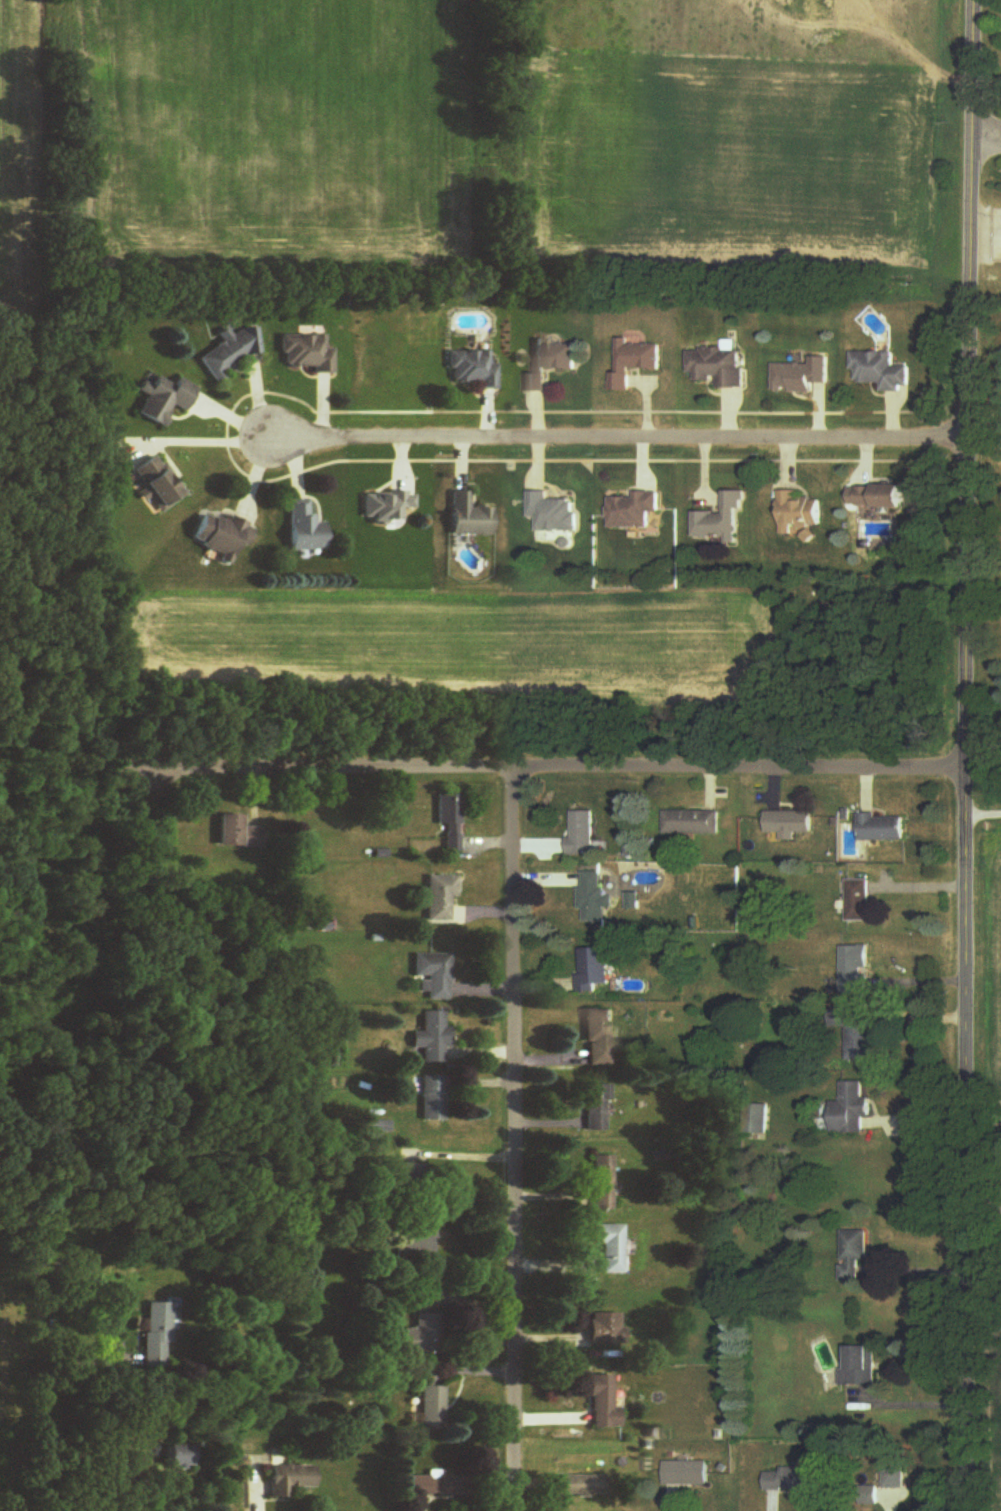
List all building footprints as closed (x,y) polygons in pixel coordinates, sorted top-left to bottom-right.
[(261,354),(256,328),(220,334),(223,350),(204,353),(209,379),(239,374),(236,359),(261,354)] [(333,349),(326,349),(326,337),(282,337),(282,368),(313,368),(313,374),(333,374),(333,349)] [(634,371),(665,371),(665,345),(633,345),(633,340),(621,340),(620,373),(614,373),(613,392),(634,393),(634,371)] [(549,370),(579,371),(579,344),(536,344),(536,374),(528,374),(528,393),(549,393),(549,370)] [(722,389),(746,389),(747,351),(692,351),(692,375),(699,375),(699,382),(722,382),(722,389)] [(479,384),(479,390),(496,390),(496,362),(490,362),(490,352),(450,352),(450,384),(479,384)] [(897,354),(856,353),(856,384),(885,384),(885,392),(913,392),(913,367),(897,367),(897,354)] [(814,365),(777,365),(776,392),(817,393),(817,384),(831,385),(832,358),(815,358),(814,365)] [(138,414),(163,427),(174,407),(185,412),(197,389),(178,379),(174,386),(157,377),(152,386),(143,382),(138,392),(147,397),(138,414)] [(186,495),(155,456),(133,474),(163,513),(186,495)] [(860,510),(908,510),(908,487),(860,487),(860,510)] [(493,508),(471,508),(471,492),(452,493),(453,537),(493,536),(493,508)] [(364,493),(364,519),(374,519),(374,523),(404,523),(403,510),(415,510),(415,493),(364,493)] [(551,493),(531,493),(531,519),(540,520),(539,532),(579,533),(580,502),(550,501),(551,493)] [(637,498),(612,499),(612,529),(652,529),(652,514),(662,514),(662,493),(637,493),(637,498)] [(728,539),(728,545),(739,545),(739,513),(747,513),(746,493),(726,493),(726,514),(696,514),(696,539),(728,539)] [(802,493),(783,493),(783,537),(795,537),(795,528),(824,529),(824,501),(802,501),(802,493)] [(290,501),(290,552),(326,551),(326,524),(316,524),(316,518),(308,518),(308,501),(290,501)] [(246,547),(254,528),(229,519),(228,522),(204,514),(193,545),(222,555),(219,562),(230,566),(239,545),(246,547)] [(438,827),(445,827),(445,852),(460,852),(460,795),(437,796),(438,827)] [(597,812),(572,812),(572,856),(597,856),(597,812)] [(722,835),(722,812),(665,812),(665,835),(722,835)] [(784,842),(798,842),(798,834),(815,834),(815,812),(769,812),(769,834),(784,834),(784,842)] [(862,817),(862,841),(909,841),(909,817),(862,817)] [(220,846),(263,847),(263,823),(220,823),(220,846)] [(583,872),(583,912),(615,913),(615,889),(605,888),(605,873),(583,872)] [(457,897),(457,876),(427,876),(427,921),(451,921),(451,897),(457,897)] [(848,881),(848,922),(871,922),(871,881),(848,881)] [(871,968),(871,947),(846,947),(846,987),(863,987),(863,968),(871,968)] [(600,993),(600,987),(612,986),(611,948),(580,949),(582,993),(600,993)] [(429,999),(451,999),(451,954),(415,954),(415,977),(421,977),(420,991),(429,991),(429,999)] [(586,1010),(588,1066),(618,1065),(616,1036),(615,1036),(614,1008),(586,1010)] [(849,1064),(874,1064),(874,1009),(833,1009),(833,1029),(849,1028),(849,1064)] [(414,1048),(423,1048),(423,1063),(446,1062),(446,1011),(423,1011),(423,1032),(413,1032),(414,1048)] [(446,1122),(446,1076),(423,1076),(423,1122),(446,1122)] [(866,1133),(866,1117),(872,1117),(872,1099),(866,1099),(866,1082),(844,1082),(844,1103),(835,1103),(835,1133),(866,1133)] [(607,1084),(586,1084),(586,1131),(607,1131),(607,1084)] [(770,1134),(771,1105),(746,1105),(746,1134),(770,1134)] [(594,1210),(613,1210),(613,1166),(594,1166),(594,1210)] [(602,1245),(602,1274),(623,1274),(623,1225),(594,1225),(594,1245),(602,1245)] [(864,1283),(864,1262),(871,1262),(871,1231),(844,1231),(844,1283),(864,1283)] [(404,1329),(403,1353),(437,1354),(438,1290),(414,1289),(413,1329),(404,1329)] [(144,1303),(145,1368),(165,1368),(165,1344),(169,1344),(169,1303),(144,1303)] [(624,1314),(589,1314),(589,1345),(624,1345),(624,1314)] [(879,1347),(850,1347),(850,1370),(842,1370),(842,1386),(879,1386),(879,1347)] [(591,1376),(592,1429),(622,1429),(622,1409),(614,1409),(613,1376),(591,1376)] [(421,1429),(444,1429),(444,1387),(421,1387),(421,1429)] [(169,1467),(193,1467),(193,1444),(169,1444),(169,1467)] [(907,1489),(907,1458),(885,1458),(885,1489),(907,1489)] [(712,1462),(666,1462),(666,1486),(712,1486),(712,1462)] [(271,1499),(290,1499),(290,1488),(314,1488),(314,1466),(271,1466),(271,1499)] [(821,1469),(784,1468),(784,1473),(768,1473),(768,1491),(821,1492),(821,1469)] [(468,1497),(468,1476),(412,1476),(412,1497),(468,1497)] [(605,1477),(562,1477),(562,1496),(605,1496),(605,1477)] [(879,1489),(865,1489),(865,1505),(879,1505),(879,1489)]
